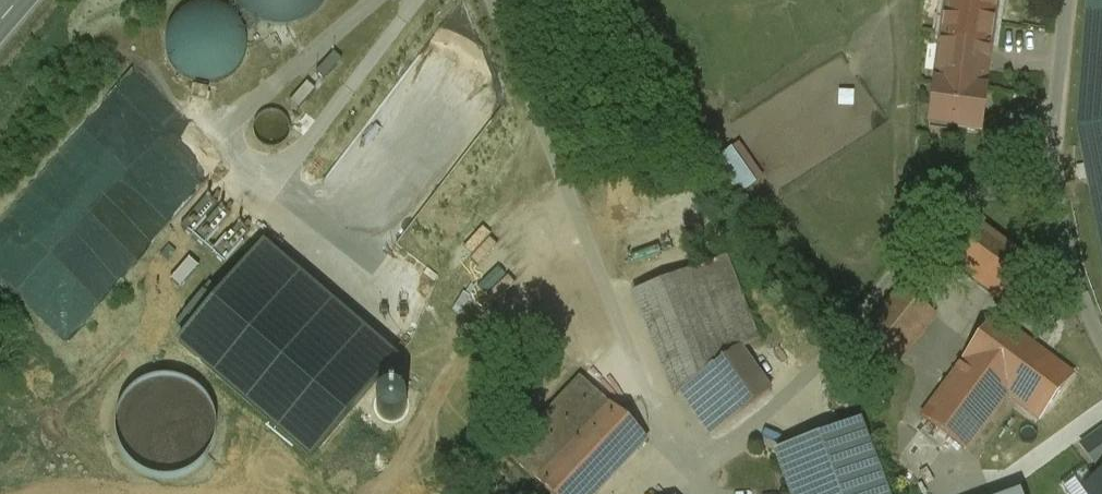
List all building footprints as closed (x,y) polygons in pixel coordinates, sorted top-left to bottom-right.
[(325,3),(326,0),(236,0),(238,3),(247,14),(260,22),(274,26),(289,26),(303,22),(315,14),(325,3)] [(929,127),(982,135),(988,90),(984,90),(997,0),(948,0),(929,127)] [(1087,14),(1101,15),(1101,0),(1088,0),(1087,14)] [(229,78),(240,69),(245,58),(248,47),(247,35),(243,24),(235,15),(226,8),(215,4),(204,4),(193,6),(183,12),(175,19),(168,32),(166,46),(169,60),(177,72),(188,81),(202,85),(216,84),(229,78)] [(1087,14),(1077,129),(1101,255),(1101,16),(1087,14)] [(335,54),(317,74),(326,81),(343,61),(335,54)] [(210,90),(194,87),(191,100),(208,103),(210,90)] [(739,148),(715,165),(737,197),(762,179),(739,148)] [(219,205),(209,196),(182,227),(192,236),(219,205)] [(675,220),(638,231),(646,258),(683,247),(675,220)] [(974,222),(945,260),(1011,309),(1039,270),(974,222)] [(177,253),(169,247),(162,256),(170,262),(177,253)] [(727,259),(635,294),(676,397),(681,393),(741,350),(761,343),(727,259)] [(899,289),(849,350),(886,380),(936,318),(899,289)] [(1073,374),(998,318),(922,417),(968,452),(1009,398),(1038,420),(1040,419),(1073,374)] [(741,350),(681,393),(711,435),(771,392),(741,350)] [(217,460),(230,387),(148,373),(135,449),(159,453),(156,467),(189,473),(192,456),(217,460)] [(581,373),(505,451),(550,493),(601,493),(652,442),(581,373)] [(865,420),(776,451),(792,493),(892,493),(865,420)] [(1090,493),(1101,493),(1101,478),(1086,489),(1090,493)]
